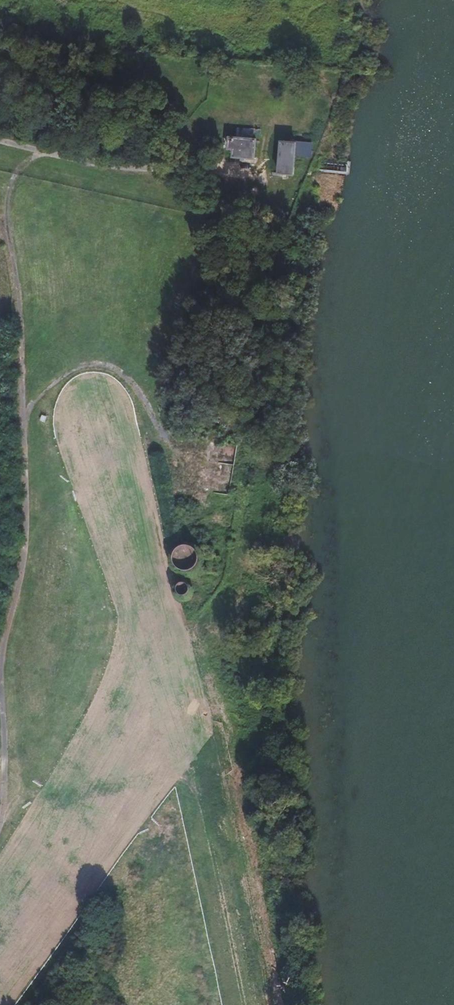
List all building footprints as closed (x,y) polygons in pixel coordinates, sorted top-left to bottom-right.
[(229,136),(228,147),(233,147),(233,156),(253,157),(255,138),(229,136)] [(281,139),(278,171),(293,173),(295,140),(281,139)] [(175,552),(173,558),(174,565),(179,570),(185,573),(192,572),(198,567),(202,570),(217,571),(218,559),(211,559),(211,548),(203,547),(198,550),(193,546),(186,545),(179,547),(175,552)] [(178,584),(177,588),(178,593),(182,596),(186,596),(190,593),(192,589),(191,584),(187,581),(182,581),(178,584)]
